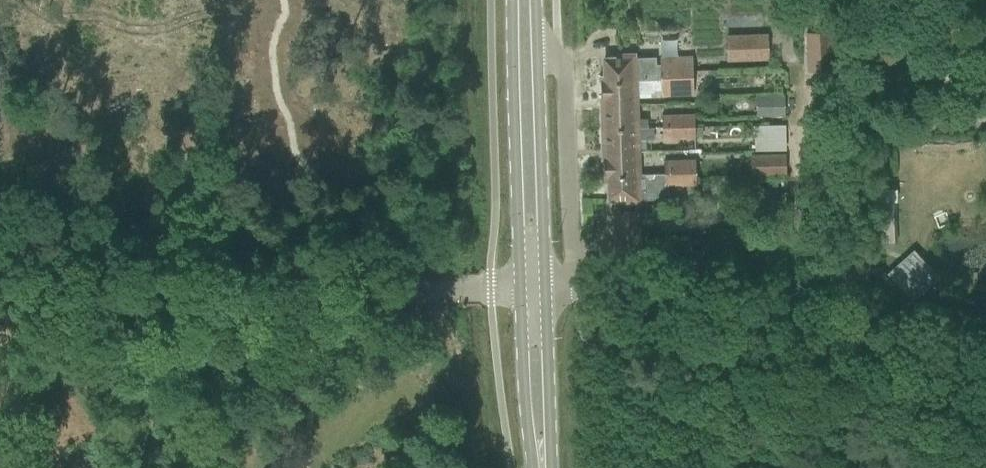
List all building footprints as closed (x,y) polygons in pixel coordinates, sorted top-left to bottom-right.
[(837,70),(836,30),(808,30),(809,70),(837,70)] [(726,64),(768,63),(767,36),(725,37),(726,64)] [(600,75),(600,82),(635,81),(660,79),(692,78),(692,56),(660,57),(660,64),(655,64),(655,57),(634,58),(634,55),(616,55),(616,58),(604,58),(604,75),(600,75)] [(846,74),(846,81),(846,95),(890,95),(890,73),(846,74)] [(692,78),(660,79),(661,92),(693,90),(692,78)] [(635,81),(600,82),(601,105),(636,104),(635,81)] [(784,94),(756,94),(756,116),(784,115),(784,94)] [(636,104),(601,105),(602,129),(637,127),(636,104)] [(694,114),(662,115),(662,127),(694,126),(694,114)] [(694,126),(662,127),(663,139),(695,138),(694,126)] [(637,127),(602,129),(602,152),(637,151),(637,127)] [(637,151),(602,152),(603,176),(638,174),(637,151)] [(785,153),(751,154),(751,176),(786,175),(785,153)] [(663,161),(664,173),(696,172),(695,160),(663,161)] [(664,173),(638,174),(603,176),(603,182),(608,182),(608,199),(621,199),(621,201),(639,201),(639,198),(666,197),(666,185),(696,184),(696,172),(664,173)] [(638,232),(637,213),(619,214),(619,233),(614,233),(615,258),(641,257),(641,232),(638,232)] [(912,247),(885,273),(913,302),(940,276),(912,247)]
